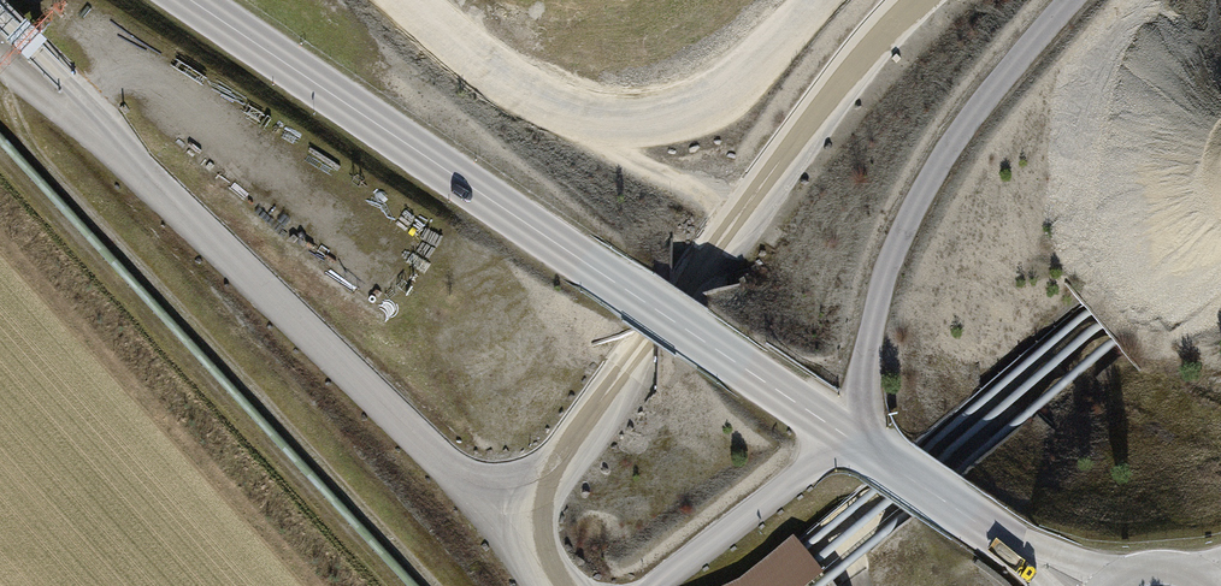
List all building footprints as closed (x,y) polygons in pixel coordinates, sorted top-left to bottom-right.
[(826,583),(809,540),(698,585),(819,585),(826,583)]
